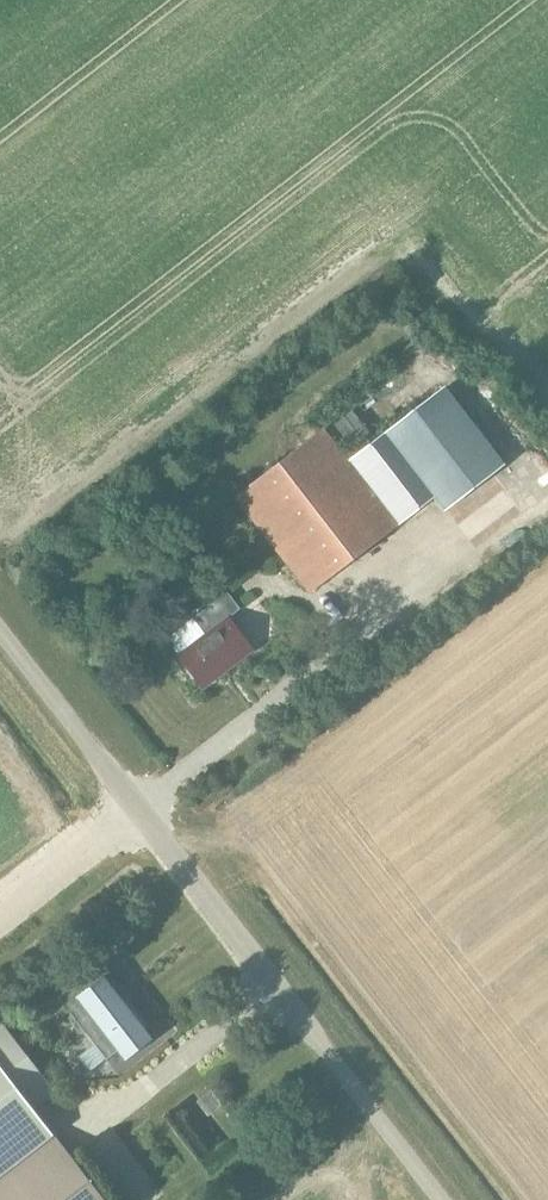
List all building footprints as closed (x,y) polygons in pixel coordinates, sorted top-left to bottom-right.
[(502,468),(444,392),(388,434),(434,498),(444,512),(502,468)] [(369,434),(352,412),(335,424),(352,447),(369,434)] [(325,434),(235,498),(307,594),(396,527),(348,464),(325,434)] [(434,498),(388,434),(348,464),(396,527),(434,498)] [(203,690),(253,651),(228,619),(240,610),(226,593),(166,639),(179,655),(177,656),(203,690)] [(145,1030),(150,1027),(101,964),(58,998),(94,1045),(79,1056),(91,1072),(118,1051),(125,1061),(153,1040),(145,1030)] [(0,1023),(0,1178),(53,1137),(15,1087),(37,1069),(1,1022),(0,1023)] [(0,1180),(0,1199),(102,1199),(53,1138),(0,1180)]
